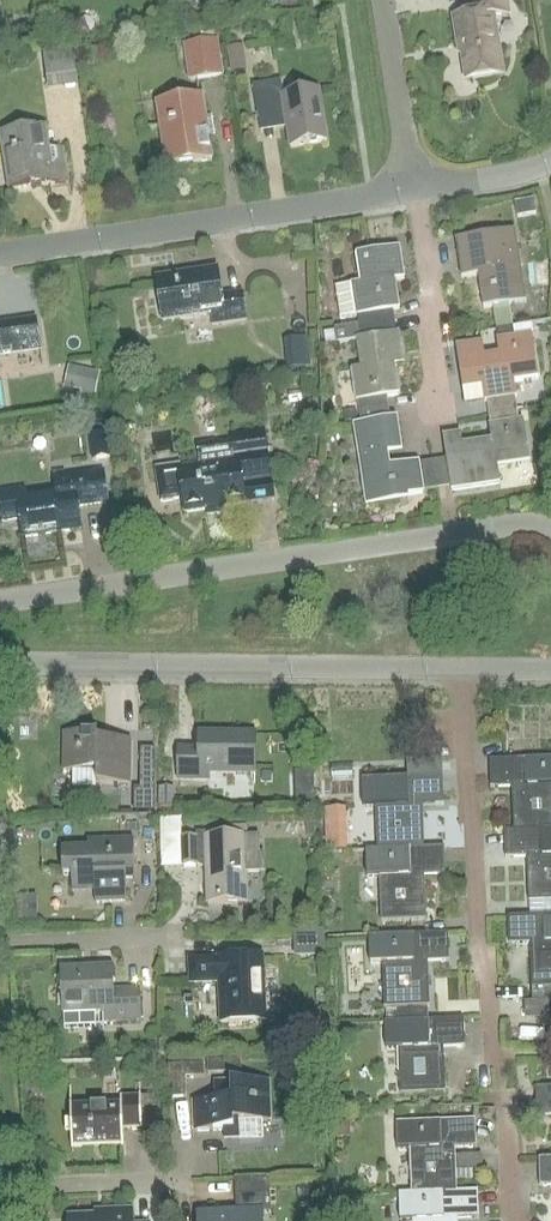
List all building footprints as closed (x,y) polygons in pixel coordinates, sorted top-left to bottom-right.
[(504,73),(495,15),(510,13),(508,0),(472,0),(474,14),(453,17),(457,45),(460,44),(466,82),(468,81),(467,78),(504,73)] [(188,81),(222,76),(217,41),(183,46),(188,81)] [(230,74),(245,72),(242,47),(226,49),(230,74)] [(43,54),(49,91),(78,87),(72,50),(43,54)] [(292,147),(327,141),(319,90),(285,96),(283,81),(254,86),(259,118),(287,113),(289,127),(292,147)] [(166,167),(210,160),(200,97),(157,103),(166,167)] [(66,182),(61,148),(48,150),(44,128),(0,134),(0,148),(6,191),(66,182)] [(483,309),(510,305),(508,290),(524,287),(515,230),(456,240),(462,278),(478,275),(483,309)] [(362,284),(335,288),(339,318),(359,315),(361,333),(354,334),(353,328),(334,331),(336,343),(356,340),(396,334),(392,310),(399,309),(395,280),(404,279),(399,248),(357,255),(362,284)] [(211,325),(245,320),(240,292),(220,296),(216,270),(156,279),(163,323),(210,315),(211,325)] [(24,351),(19,321),(0,324),(0,355),(24,351)] [(515,339),(513,328),(496,330),(501,357),(486,359),(483,344),(459,348),(465,390),(484,387),(487,403),(488,403),(490,415),(517,411),(519,410),(517,398),(518,398),(516,381),(538,378),(532,336),(515,339)] [(358,401),(362,424),(391,419),(387,397),(400,395),(395,365),(404,363),(400,333),(396,334),(356,340),(361,370),(351,371),(355,401),(358,401)] [(309,367),(306,338),(282,340),(285,370),(309,367)] [(75,362),(70,387),(100,394),(106,369),(75,362)] [(442,437),(451,491),(500,484),(497,467),(529,462),(523,420),(518,421),(517,411),(490,415),(492,425),(489,426),(492,442),(462,446),(460,434),(442,437)] [(391,419),(362,424),(356,425),(366,490),(381,487),(383,503),(409,499),(408,496),(424,493),(420,463),(389,468),(387,454),(402,451),(397,418),(391,419)] [(93,462),(112,459),(107,423),(88,426),(93,462)] [(230,436),(234,462),(179,470),(178,466),(154,469),(159,502),(181,499),(183,513),(206,510),(207,516),(219,514),(218,508),(244,505),(241,481),(269,477),(263,431),(230,436)] [(21,520),(24,539),(78,530),(75,509),(105,504),(100,474),(55,481),(57,496),(25,501),(23,490),(0,494),(0,516),(1,523),(21,520)] [(96,788),(96,784),(129,784),(130,739),(104,739),(104,733),(63,733),(63,771),(72,771),(72,788),(96,788)] [(254,774),(255,734),(199,734),(199,748),(180,748),(179,781),(209,781),(209,773),(254,774)] [(489,761),(490,789),(511,788),(513,831),(550,830),(550,758),(489,761)] [(423,850),(423,849),(422,806),(443,805),(442,777),(363,780),(364,807),(376,807),(378,850),(378,851),(423,850)] [(344,808),(324,809),(326,833),(346,831),(344,808)] [(513,831),(504,831),(505,860),(526,859),(528,902),(550,901),(550,830),(513,831)] [(196,837),(181,838),(181,867),(196,866),(196,860),(206,860),(207,903),(246,902),(245,869),(245,854),(261,853),(260,836),(244,836),(206,837),(206,832),(196,832),(196,837)] [(127,878),(135,878),(134,839),(87,840),(88,847),(61,848),(62,874),(72,874),(72,886),(95,886),(95,901),(127,900),(127,878)] [(445,848),(423,849),(423,850),(378,851),(378,850),(365,851),(366,879),(379,878),(380,922),(426,921),(424,877),(446,876),(445,848)] [(549,1002),(549,1018),(550,1018),(550,915),(507,916),(508,946),(529,945),(531,1003),(549,1002)] [(428,962),(449,961),(448,934),(369,937),(370,964),(382,964),(384,1008),(429,1007),(428,962)] [(220,1024),(265,1023),(263,957),(217,958),(218,966),(188,967),(189,984),(218,983),(220,1024)] [(104,1020),(139,1019),(138,990),(113,991),(112,966),(61,968),(62,1011),(104,1010),(104,1020)] [(443,1048),(464,1047),(463,1020),(385,1022),(386,1050),(398,1050),(399,1094),(444,1093),(443,1048)] [(185,1098),(184,1078),(203,1077),(202,1064),(168,1065),(169,1098),(185,1098)] [(238,1123),(270,1122),(268,1081),(214,1083),(215,1101),(193,1101),(194,1132),(223,1131),(224,1139),(239,1138),(238,1123)] [(535,1088),(536,1116),(550,1115),(550,1088),(535,1088)] [(122,1130),(141,1129),(139,1096),(119,1097),(119,1106),(69,1109),(71,1152),(123,1150),(122,1130)] [(475,1121),(396,1124),(397,1151),(409,1151),(411,1194),(411,1195),(455,1193),(456,1192),(454,1149),(476,1148),(475,1121)] [(538,1160),(539,1188),(550,1187),(550,1159),(538,1160)] [(261,1214),(269,1213),(268,1178),(236,1179),(237,1214),(198,1216),(198,1220),(262,1220),(261,1214)] [(399,1194),(400,1220),(457,1220),(478,1219),(477,1191),(456,1192),(455,1193),(411,1195),(411,1194),(400,1194),(399,1194)] [(131,1211),(105,1212),(105,1217),(67,1218),(67,1220),(131,1220),(131,1211)]
